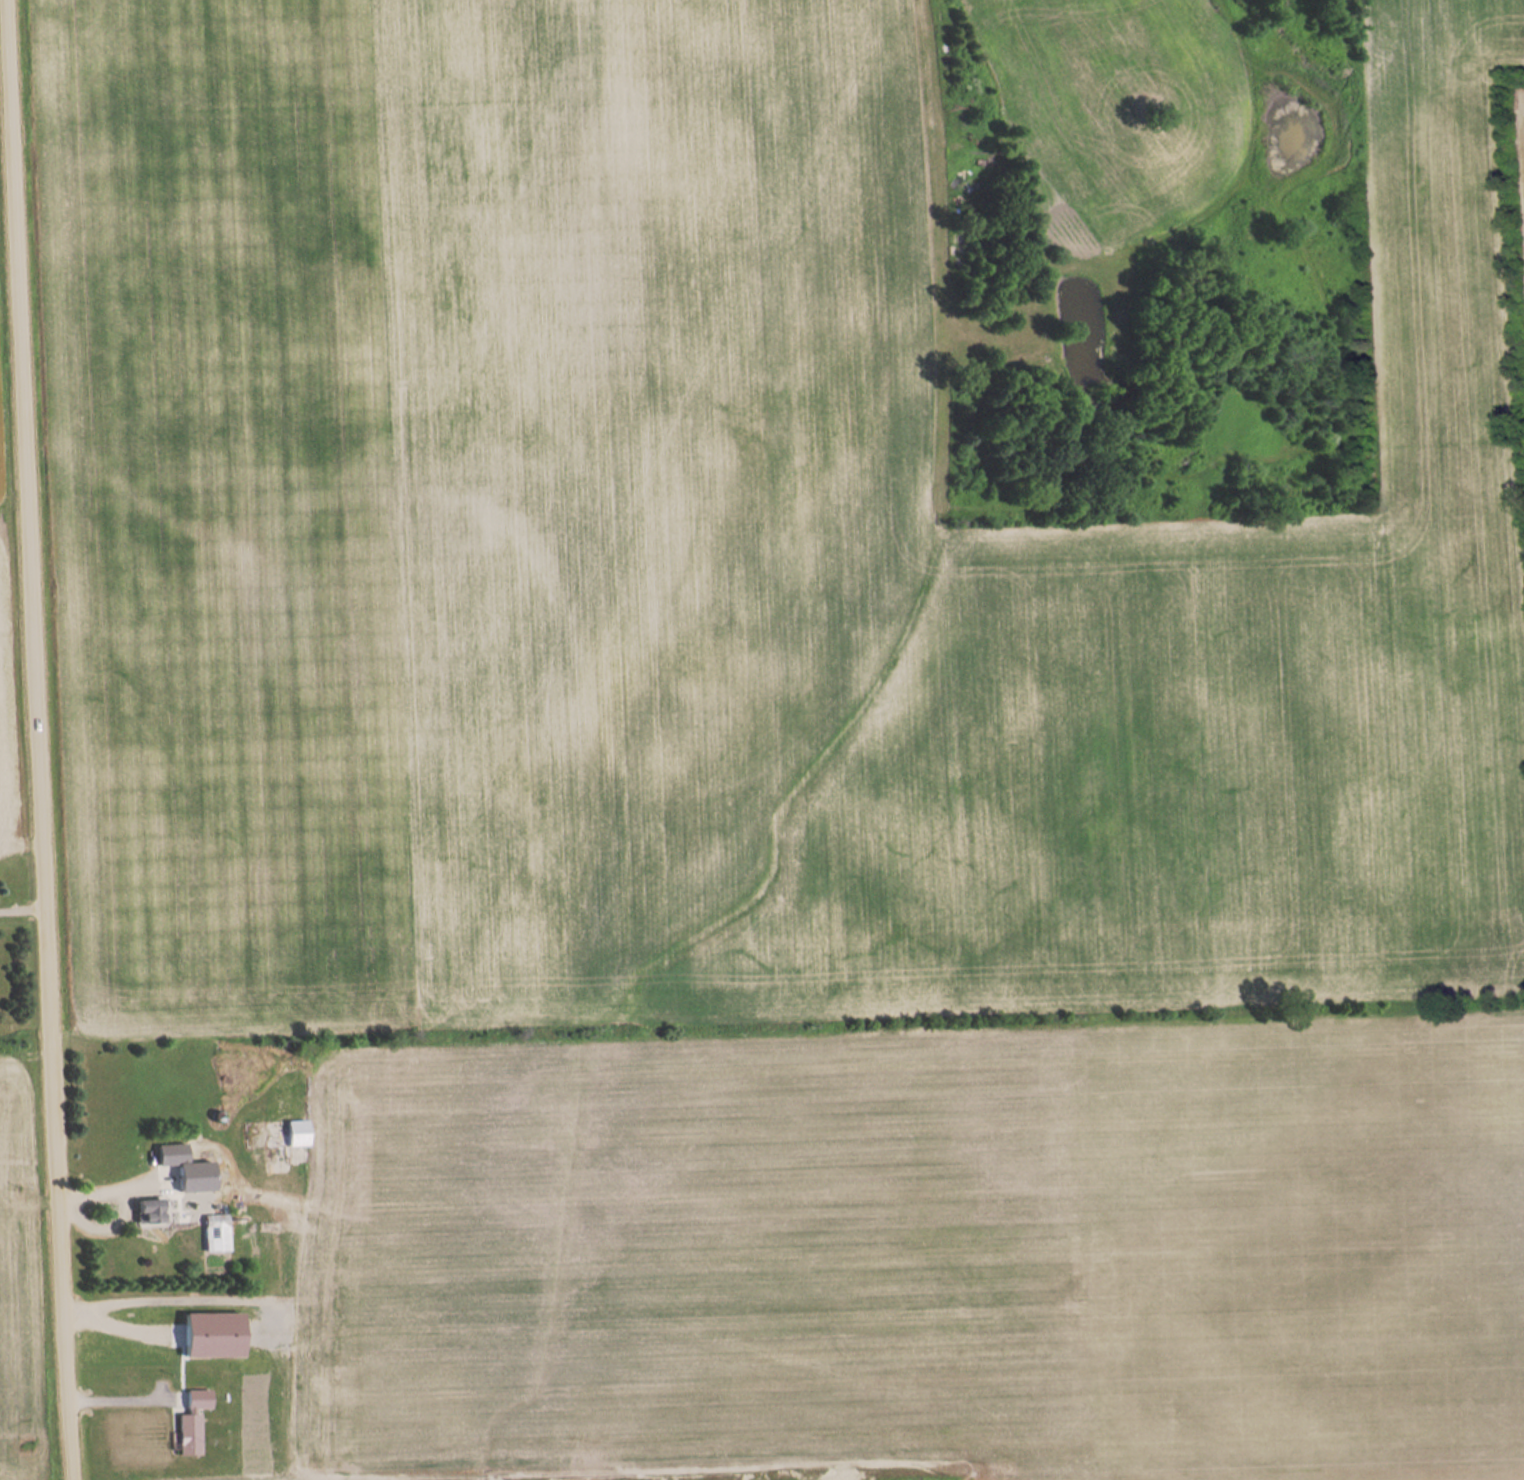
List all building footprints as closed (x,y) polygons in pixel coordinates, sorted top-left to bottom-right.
[(306,1123),(244,1124),(244,1149),(307,1148),(306,1123)] [(186,1167),(186,1146),(156,1146),(156,1167),(186,1167)] [(161,1201),(136,1201),(136,1225),(161,1225),(161,1201)] [(228,1216),(204,1216),(204,1254),(228,1254),(228,1216)] [(178,1457),(199,1457),(199,1409),(210,1409),(210,1391),(186,1391),(186,1415),(178,1415),(178,1457)]
